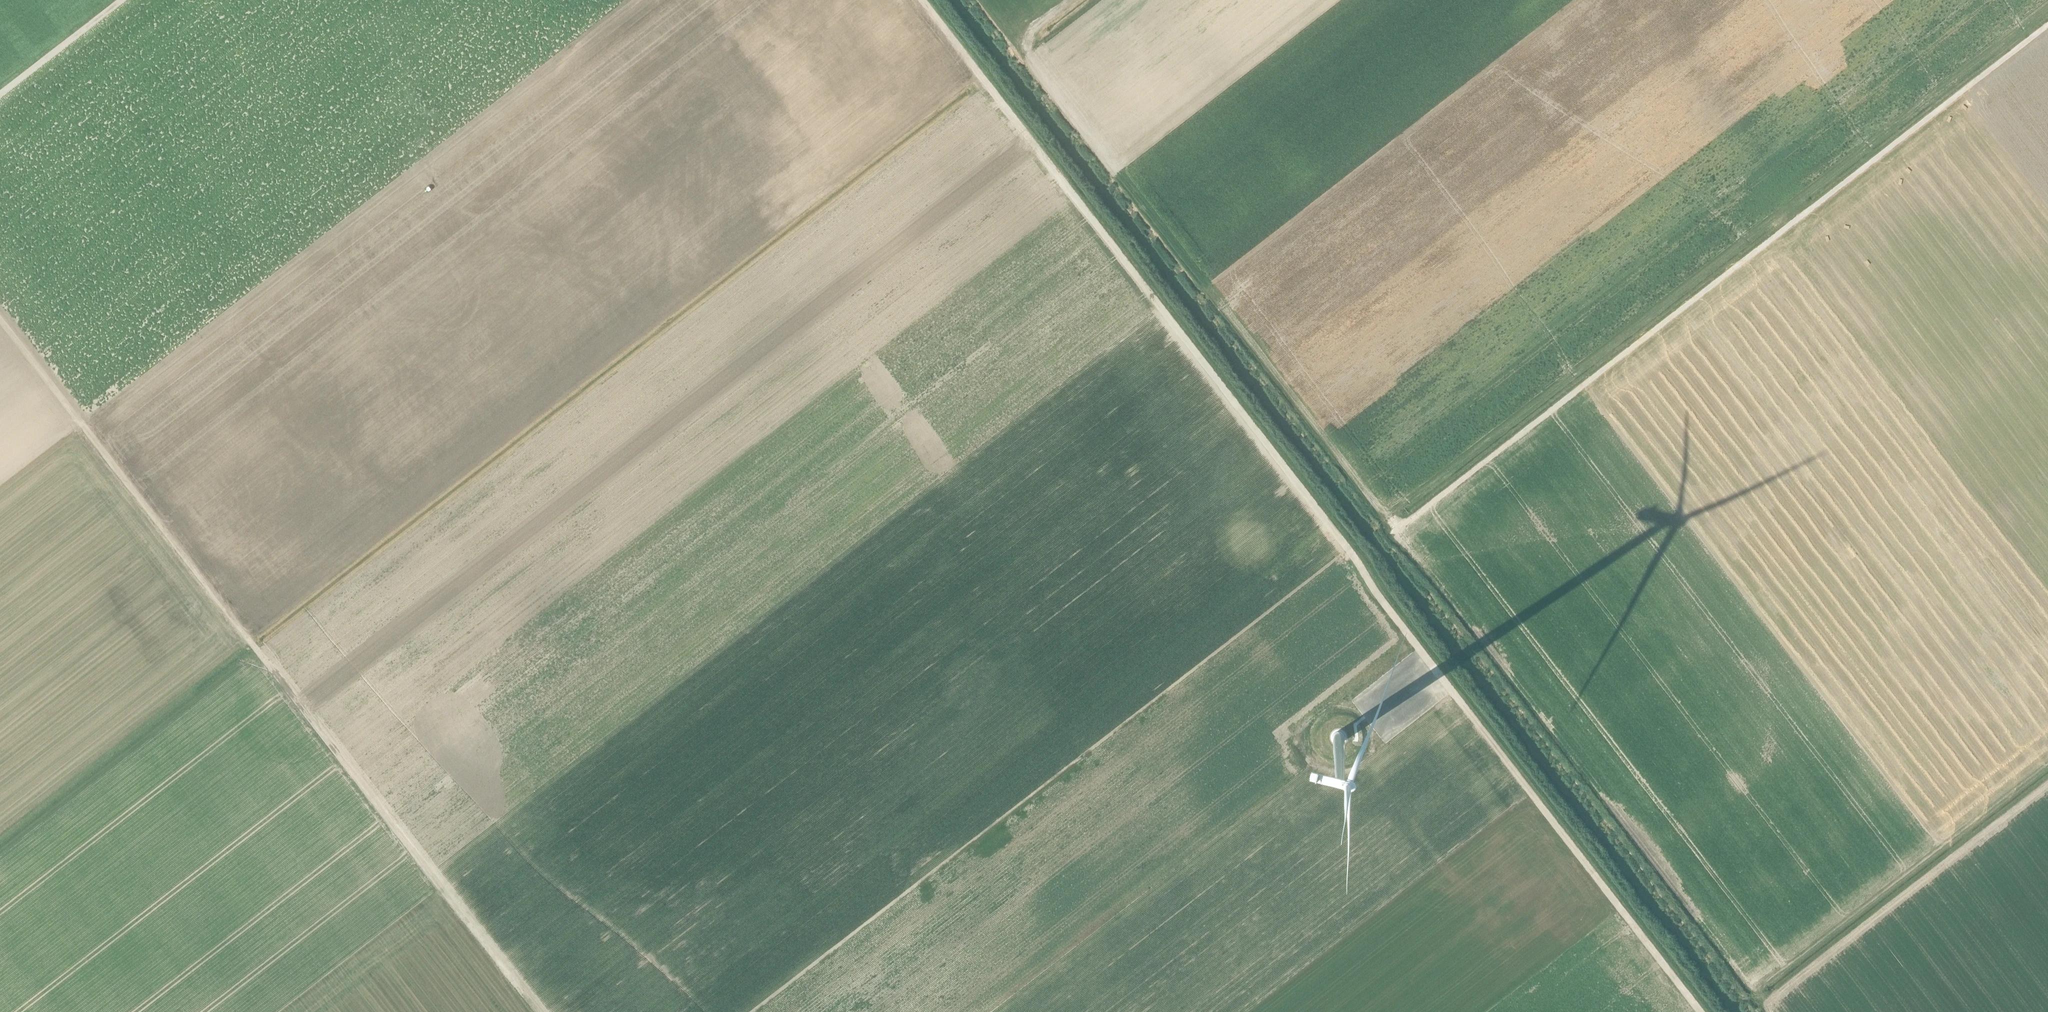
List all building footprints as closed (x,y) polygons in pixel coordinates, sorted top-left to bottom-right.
[(1345,739),(1345,738),(1345,737),(1345,736),(1344,735),(1344,734),(1343,733),(1342,733),(1342,732),(1341,732),(1340,732),(1339,732),(1338,732),(1337,732),(1336,732),(1335,733),(1334,734),(1333,735),(1333,736),(1333,737),(1333,738),(1333,739),(1333,740),(1334,741),(1335,742),(1335,743),(1336,743),(1337,743),(1338,744),(1339,744),(1340,744),(1341,743),(1342,743),(1343,742),(1344,741),(1344,740),(1345,740),(1345,739)]
